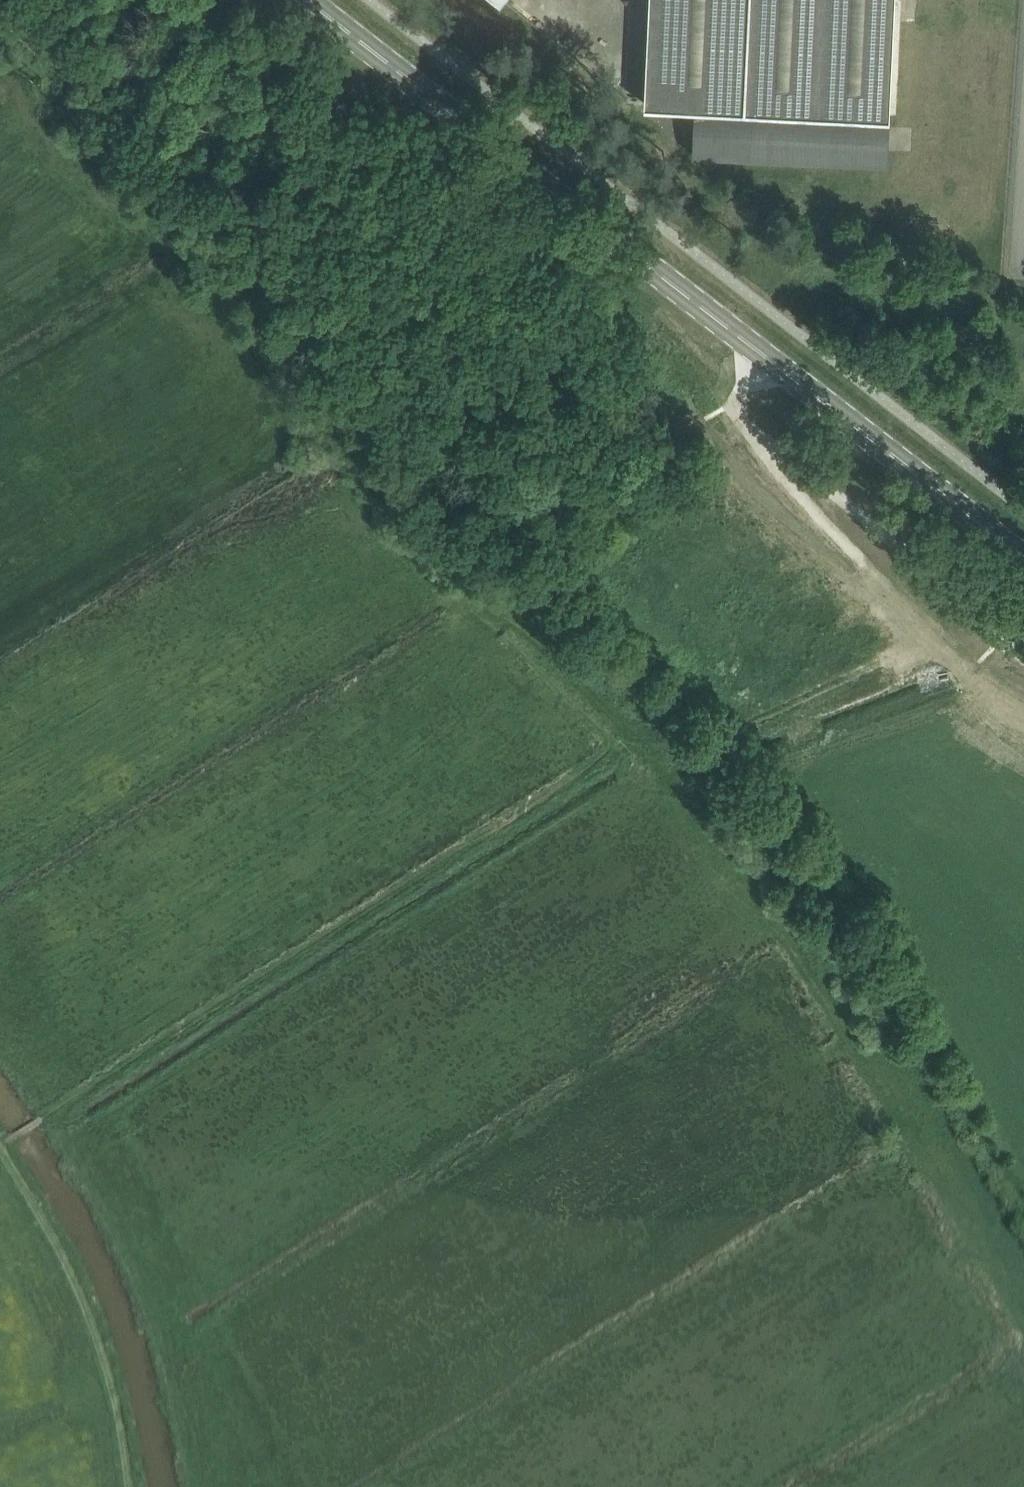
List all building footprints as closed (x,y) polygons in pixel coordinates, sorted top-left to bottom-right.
[(645,103),(697,105),(694,153),(888,163),(896,0),(650,0),(645,103)]
